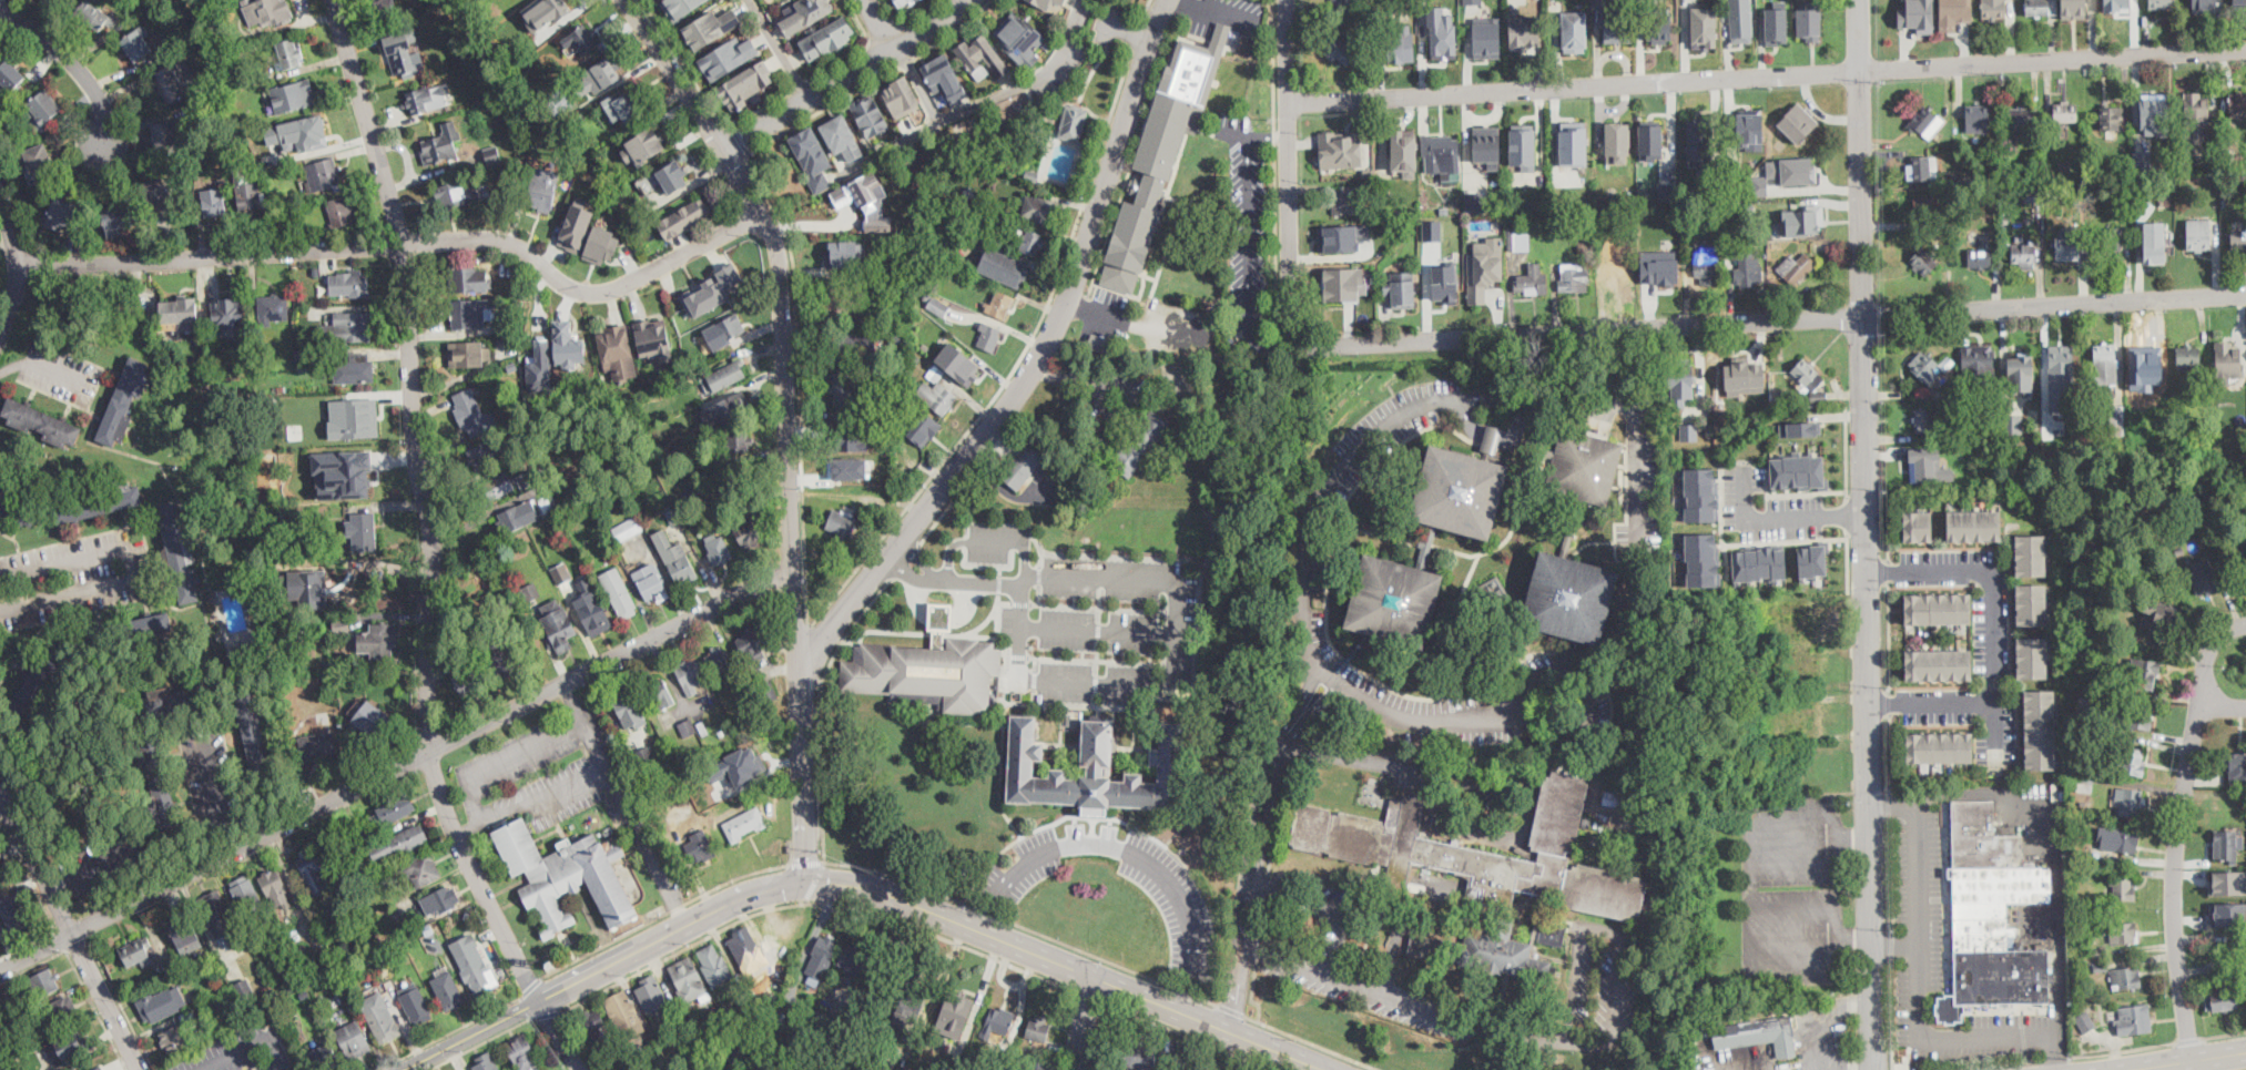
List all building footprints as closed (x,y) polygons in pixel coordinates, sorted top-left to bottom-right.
[(88,0),(110,18),(112,14),(119,18),(120,19),(112,29),(106,23),(104,26),(99,32),(90,26),(87,23),(77,16),(88,0)] [(250,27),(261,21),(263,26),(271,21),(272,24),(294,16),(288,0),(253,0),(242,4),(250,27)] [(375,22),(369,0),(383,0),(385,6),(393,2),(397,16),(375,22)] [(543,2),(547,0),(566,0),(573,10),(557,20),(551,13),(548,16),(542,8),(546,6),(543,2)] [(661,2),(664,0),(706,0),(675,22),(661,2)] [(784,9),(799,0),(831,0),(829,1),(834,10),(789,37),(780,21),(789,16),(784,9)] [(1066,0),(1028,0),(1049,10),(1053,1),(1063,6),(1066,0)] [(1731,42),(1754,41),(1751,0),(1729,0),(1731,42)] [(1897,26),(1914,27),(1915,32),(1932,32),(1933,0),(1907,0),(1905,8),(1896,7),(1897,26)] [(1939,21),(1940,0),(1971,0),(1972,21),(1939,21)] [(1982,17),(2005,17),(2005,0),(1982,0),(1982,17)] [(2026,17),(2025,0),(2057,0),(2057,13),(2057,14),(2049,16),(2040,16),(2040,18),(2039,18),(2036,19),(2034,19),(2034,16),(2026,17)] [(2062,17),(2086,17),(2086,0),(2062,0),(2062,17)] [(2104,11),(2104,0),(2130,0),(2130,11),(2104,11)] [(2149,8),(2171,7),(2171,0),(2149,0),(2149,8)] [(2193,13),(2192,0),(2217,0),(2217,12),(2193,13)] [(1786,1),(1788,42),(1780,42),(1780,44),(1767,44),(1766,9),(1775,9),(1774,1),(1786,1)] [(157,11),(152,17),(146,10),(152,4),(157,11)] [(1430,54),(1427,6),(1455,7),(1457,57),(1430,54)] [(1476,7),(1476,21),(1463,21),(1464,6),(1476,7)] [(1690,7),(1691,49),(1717,48),(1716,6),(1690,7)] [(1799,40),(1793,29),(1797,26),(1797,9),(1821,6),(1822,42),(1799,40)] [(682,27),(713,9),(718,17),(734,7),(743,21),(695,49),(682,27)] [(1023,19),(1025,17),(1047,37),(1034,51),(1040,57),(1027,70),(1014,58),(1015,57),(998,42),(1002,39),(994,32),(1014,11),(1023,19)] [(1585,51),(1563,51),(1564,12),(1587,11),(1585,51)] [(800,42),(845,14),(855,30),(848,33),(851,38),(811,61),(800,42)] [(1525,49),(1510,47),(1510,14),(1537,17),(1538,44),(1525,44),(1525,49)] [(1190,130),(1190,132),(1187,131),(1170,181),(1167,180),(1163,190),(1167,191),(1163,202),(1160,201),(1157,211),(1162,212),(1142,274),(1134,293),(1101,282),(1108,262),(1105,261),(1125,201),(1135,204),(1137,195),(1131,193),(1131,192),(1128,191),(1131,180),(1135,181),(1136,177),(1141,180),(1144,173),(1144,172),(1134,169),(1159,91),(1168,63),(1172,63),(1181,37),(1207,45),(1217,18),(1230,23),(1197,132),(1190,130)] [(221,31),(212,35),(206,24),(216,20),(221,31)] [(1604,38),(1603,22),(1623,20),(1624,35),(1604,38)] [(1666,22),(1668,39),(1660,40),(1660,38),(1647,39),(1646,23),(1666,22)] [(1471,58),(1470,41),(1474,41),(1473,24),(1474,24),(1494,23),(1495,57),(1471,58)] [(151,52),(136,63),(130,54),(128,51),(121,42),(144,24),(149,31),(150,33),(143,38),(153,51),(151,52)] [(585,24),(589,31),(593,29),(598,34),(593,38),(599,44),(582,55),(569,35),(585,24)] [(1391,24),(1391,34),(1410,33),(1412,68),(1402,69),(1402,58),(1399,59),(1398,55),(1381,57),(1380,47),(1388,45),(1386,33),(1380,34),(1379,24),(1391,24)] [(383,37),(394,74),(400,73),(403,79),(427,72),(420,50),(411,52),(409,48),(411,47),(410,42),(418,40),(415,28),(383,37)] [(972,45),(975,43),(973,41),(984,33),(1010,69),(997,79),(988,65),(989,63),(985,57),(980,59),(984,63),(972,72),(954,48),(966,39),(972,45)] [(538,41),(532,44),(528,38),(535,34),(538,41)] [(738,35),(742,43),(751,38),(760,51),(712,80),(699,59),(738,35)] [(1349,47),(1352,43),(1355,47),(1342,62),(1327,48),(1337,37),(1349,47)] [(303,65),(278,73),(276,63),(281,62),(276,44),(298,38),(305,61),(302,62),(303,65)] [(944,86),(935,92),(921,65),(945,52),(968,93),(953,102),(944,86)] [(612,64),(618,61),(621,67),(617,70),(621,78),(606,88),(600,79),(597,82),(592,75),(596,73),(592,68),(608,58),(612,64)] [(770,73),(773,79),(744,96),(748,103),(733,112),(730,105),(728,106),(717,88),(764,59),(772,72),(770,73)] [(4,98),(0,94),(0,69),(9,60),(28,78),(16,91),(17,93),(14,96),(12,94),(11,93),(6,99),(4,98)] [(169,103),(156,80),(160,79),(156,73),(174,63),(183,82),(189,93),(169,103)] [(273,81),(258,84),(256,73),(271,71),(273,81)] [(250,83),(241,85),(237,74),(247,72),(250,83)] [(880,90),(906,75),(922,104),(895,119),(880,90)] [(268,88),(276,114),(316,102),(308,78),(268,88)] [(406,91),(408,99),(405,100),(407,108),(410,106),(413,114),(447,104),(444,94),(451,92),(448,81),(406,91)] [(43,125),(38,131),(26,114),(30,111),(27,105),(48,89),(54,99),(57,101),(62,109),(42,124),(43,125)] [(620,91),(623,96),(631,92),(631,93),(636,91),(640,96),(636,99),(643,112),(627,123),(623,118),(614,122),(602,102),(620,91)] [(2202,91),(2202,96),(2208,96),(2209,136),(2203,136),(2203,144),(2194,144),(2186,144),(2185,92),(2202,91)] [(2167,92),(2167,96),(2171,96),(2171,123),(2169,123),(2169,133),(2145,134),(2145,129),(2141,129),(2141,99),(2142,99),(2142,93),(2167,92)] [(2244,93),(2245,93),(2245,113),(2235,113),(2235,118),(2232,118),(2232,113),(2229,113),(2229,94),(2237,94),(2237,92),(2244,92),(2244,93)] [(872,93),(890,126),(868,139),(850,104),(872,93)] [(2041,100),(2040,119),(2033,119),(2033,126),(2022,126),(2022,137),(2020,137),(2005,136),(2003,136),(2003,120),(2010,120),(2010,109),(2018,109),(2018,105),(2019,105),(2022,105),(2024,105),(2024,108),(2032,108),(2032,100),(2033,100),(2040,100),(2041,100)] [(1820,122),(1799,143),(1798,142),(1797,143),(1777,123),(1799,101),(1820,122)] [(1073,103),(1084,106),(1084,109),(1088,111),(1083,132),(1081,132),(1078,142),(1057,136),(1066,103),(1071,104),(1073,103)] [(1930,140),(1918,131),(1915,134),(1907,126),(1923,104),(1944,121),(1930,140)] [(2069,122),(2054,122),(2054,119),(2054,105),(2063,104),(2067,104),(2076,104),(2077,122),(2069,122)] [(2107,104),(2107,108),(2118,108),(2123,108),(2123,110),(2123,120),(2118,120),(2118,126),(2118,131),(2101,131),(2101,108),(2103,108),(2103,104),(2104,104),(2106,104),(2107,104)] [(1990,133),(1966,133),(1966,106),(1989,105),(1990,133)] [(549,116),(541,121),(537,113),(545,109),(549,116)] [(857,142),(864,154),(850,163),(843,151),(835,154),(820,125),(844,112),(860,141),(857,142)] [(264,126),(267,145),(296,140),(299,152),(331,145),(323,113),(264,126)] [(1764,120),(1765,143),(1749,144),(1749,136),(1737,136),(1737,121),(1764,120)] [(177,153),(157,155),(153,124),(176,121),(177,132),(175,133),(177,153)] [(455,121),(457,132),(459,132),(461,140),(455,142),(459,156),(425,166),(420,152),(424,151),(421,142),(446,136),(443,124),(455,121)] [(1705,121),(1705,124),(1713,124),(1713,141),(1694,142),(1693,135),(1689,135),(1689,126),(1691,126),(1691,121),(1705,121)] [(1629,153),(1626,163),(1616,163),(1607,163),(1605,153),(1603,147),(1607,123),(1632,125),(1629,153)] [(620,150),(628,163),(634,157),(638,164),(665,146),(662,140),(665,137),(660,129),(655,131),(652,124),(624,142),(628,146),(620,150)] [(1642,156),(1638,125),(1644,125),(1659,124),(1667,124),(1668,157),(1642,156)] [(812,125),(833,165),(810,177),(789,137),(812,125)] [(1430,125),(1431,136),(1452,135),(1452,139),(1457,139),(1461,172),(1451,173),(1451,180),(1441,181),(1441,172),(1426,173),(1425,155),(1431,155),(1430,152),(1424,153),(1422,125),(1430,125)] [(1473,126),(1474,161),(1487,161),(1487,170),(1500,170),(1498,125),(1473,126)] [(1391,126),(1391,169),(1403,169),(1403,177),(1416,177),(1415,126),(1391,126)] [(1567,126),(1568,129),(1585,129),(1586,164),(1561,165),(1559,126),(1567,126)] [(1536,128),(1536,172),(1521,169),(1521,161),(1510,161),(1510,130),(1536,128)] [(1319,131),(1320,167),(1363,165),(1361,129),(1319,131)] [(243,144),(234,146),(230,133),(238,130),(243,144)] [(2233,146),(2222,146),(2222,130),(2233,130),(2233,146)] [(220,147),(204,151),(203,141),(217,137),(220,147)] [(52,185),(39,190),(37,184),(29,165),(23,152),(26,151),(45,143),(51,157),(52,161),(57,174),(49,177),(52,185)] [(505,161),(486,165),(481,152),(500,147),(505,161)] [(1930,155),(1930,157),(1937,156),(1938,177),(1931,179),(1931,181),(1912,182),(1912,180),(1907,180),(1907,165),(1912,165),(1911,156),(1930,155)] [(344,190),(335,193),(333,187),(314,193),(306,165),(334,156),(344,190)] [(1767,161),(1767,176),(1775,176),(1776,184),(1816,182),(1815,164),(1811,164),(1811,156),(1772,159),(1774,161),(1767,161)] [(2072,176),(2060,176),(2060,161),(2071,161),(2072,176)] [(244,177),(248,176),(250,183),(258,182),(263,211),(241,214),(232,163),(242,162),(244,177)] [(674,163),(678,169),(682,166),(688,174),(683,177),(687,184),(668,195),(655,174),(674,163)] [(1036,181),(1024,177),(1027,167),(1039,172),(1036,181)] [(553,174),(551,182),(556,183),(549,214),(539,212),(539,207),(526,205),(531,177),(540,180),(542,171),(553,174)] [(1673,188),(1664,188),(1664,172),(1673,172),(1673,188)] [(187,176),(184,183),(175,180),(177,173),(187,176)] [(1963,173),(1963,175),(1970,174),(1971,181),(1952,183),(1951,174),(1963,173)] [(156,214),(139,188),(159,174),(176,200),(156,214)] [(2236,174),(2245,174),(2245,184),(2236,184),(2236,174)] [(892,230),(891,216),(884,216),(883,197),(888,194),(878,176),(868,181),(865,175),(845,184),(846,192),(833,198),(837,207),(839,207),(858,198),(865,213),(866,231),(892,230)] [(1750,176),(1751,196),(1767,195),(1767,175),(1750,176)] [(463,181),(464,185),(467,185),(470,196),(468,196),(469,203),(453,207),(454,214),(451,214),(448,215),(447,210),(444,211),(440,198),(443,197),(440,187),(463,181)] [(860,205),(864,222),(837,227),(835,214),(842,213),(841,207),(835,208),(833,198),(839,197),(836,190),(870,182),(874,202),(860,205)] [(993,190),(989,202),(972,197),(975,185),(993,190)] [(2039,186),(2039,202),(2033,202),(2033,203),(2025,203),(2025,201),(2033,201),(2033,195),(2026,195),(2026,185),(2039,186)] [(224,216),(204,217),(202,190),(223,188),(224,216)] [(1465,211),(1483,211),(1482,188),(1464,188),(1465,211)] [(1343,190),(1343,195),(1366,194),(1366,214),(1332,214),(1332,190),(1343,190)] [(1027,193),(1022,215),(1053,224),(1058,202),(1027,193)] [(81,222),(77,231),(72,230),(70,228),(64,226),(62,225),(60,230),(59,231),(45,225),(45,224),(49,216),(50,215),(57,196),(69,201),(71,202),(81,205),(77,216),(75,220),(81,222)] [(345,196),(347,203),(352,202),(356,215),(350,216),(354,225),(335,231),(334,227),(332,228),(329,224),(333,223),(326,202),(345,196)] [(576,196),(587,201),(586,206),(593,210),(579,252),(558,245),(576,196)] [(1938,214),(1914,215),(1913,197),(1938,196),(1938,214)] [(712,214),(685,230),(675,214),(702,197),(712,214)] [(119,228),(120,234),(120,235),(120,236),(121,237),(109,238),(108,235),(108,228),(99,230),(98,223),(105,222),(103,211),(103,208),(104,208),(115,206),(118,206),(131,204),(133,226),(131,226),(129,226),(119,228)] [(1820,228),(1812,228),(1812,235),(1790,236),(1790,221),(1783,221),(1783,215),(1790,215),(1790,207),(1821,206),(1822,217),(1820,217),(1820,228)] [(1423,220),(1423,241),(1442,241),(1441,220),(1423,220)] [(2195,249),(2188,251),(2187,243),(2186,220),(2209,220),(2209,221),(2211,243),(2211,249),(2209,249),(2201,249),(2195,249)] [(2143,221),(2144,263),(2165,263),(2164,221),(2143,221)] [(620,236),(611,259),(606,257),(603,264),(583,257),(594,223),(614,231),(613,234),(620,236)] [(673,243),(648,258),(636,238),(661,223),(673,243)] [(1318,226),(1319,252),(1361,249),(1360,235),(1369,235),(1368,223),(1318,226)] [(1518,227),(1518,233),(1529,233),(1529,252),(1508,252),(1508,227),(1518,227)] [(2121,242),(2121,251),(2103,251),(2104,242),(2103,228),(2121,228),(2121,242)] [(1041,235),(1040,237),(1044,240),(1044,241),(1046,242),(1044,248),(1040,247),(1036,257),(1019,249),(1024,238),(1022,237),(1024,234),(1026,235),(1028,230),(1041,235)] [(2232,232),(2245,232),(2245,248),(2232,248),(2232,243),(2232,232)] [(1467,252),(1468,303),(1486,303),(1486,285),(1495,285),(1495,279),(1503,279),(1503,235),(1485,235),(1486,242),(1473,242),(1473,252),(1467,252)] [(2025,242),(2025,245),(2034,245),(2034,246),(2035,262),(2034,262),(2034,267),(2034,268),(2020,268),(2020,263),(2012,263),(2012,246),(2012,245),(2016,245),(2016,242),(2016,237),(2025,236),(2025,242)] [(1587,253),(1578,253),(1578,241),(1578,240),(1587,238),(1587,241),(1587,253)] [(2079,242),(2079,245),(2089,245),(2089,259),(2089,262),(2080,262),(2080,259),(2079,259),(2056,259),(2056,242),(2055,240),(2067,240),(2079,240),(2079,242)] [(851,243),(851,259),(855,259),(855,264),(851,264),(851,267),(827,267),(827,243),(851,243)] [(977,269),(1017,287),(1023,276),(1026,278),(1031,264),(987,245),(977,269)] [(1938,264),(1925,276),(1909,259),(1922,247),(1938,264)] [(1983,267),(1983,271),(1976,271),(1976,267),(1969,267),(1969,249),(1991,248),(1992,267),(1983,267)] [(1754,249),(1754,258),(1758,257),(1759,265),(1761,265),(1762,282),(1755,283),(1754,281),(1745,281),(1745,283),(1735,283),(1735,275),(1740,275),(1739,259),(1734,259),(1732,251),(1754,249)] [(1701,252),(1701,262),(1716,261),(1716,283),(1700,283),(1700,276),(1694,276),(1694,252),(1701,252)] [(1816,264),(1793,286),(1776,269),(1790,255),(1796,262),(1805,253),(1816,264)] [(1620,282),(1620,285),(1618,286),(1616,286),(1616,282),(1606,283),(1604,258),(1626,256),(1628,281),(1620,282)] [(1673,278),(1649,279),(1648,264),(1671,262),(1673,278)] [(1541,263),(1541,274),(1546,274),(1547,294),(1525,295),(1525,291),(1514,292),(1514,283),(1516,282),(1516,275),(1528,275),(1528,264),(1541,263)] [(461,264),(461,267),(474,267),(474,273),(477,273),(477,279),(481,279),(481,292),(450,293),(449,265),(461,264)] [(1432,266),(1433,298),(1443,298),(1443,304),(1457,303),(1455,264),(1432,266)] [(1583,264),(1583,269),(1588,268),(1588,283),(1586,283),(1587,292),(1571,293),(1571,292),(1559,292),(1558,281),(1562,281),(1561,264),(1583,264)] [(1322,266),(1322,300),(1360,299),(1360,294),(1368,293),(1368,282),(1364,282),(1364,266),(1322,266)] [(1382,273),(1383,294),(1391,294),(1392,308),(1415,307),(1413,271),(1382,273)] [(352,272),(353,274),(368,274),(369,298),(349,299),(349,295),(329,296),(329,276),(337,276),(337,272),(352,272)] [(712,279),(715,285),(723,282),(726,288),(724,289),(729,297),(697,315),(688,300),(700,294),(699,292),(702,289),(704,292),(708,291),(703,284),(712,279)] [(522,291),(514,291),(514,281),(522,281),(522,291)] [(837,283),(837,293),(852,292),(852,305),(851,305),(851,314),(839,314),(840,327),(825,327),(825,315),(820,315),(820,302),(827,302),(827,283),(837,283)] [(1014,297),(1004,319),(985,312),(986,307),(984,306),(985,302),(992,305),(997,291),(1014,297)] [(278,294),(278,296),(288,296),(288,319),(271,320),(271,326),(261,326),(260,297),(272,296),(272,294),(278,294)] [(944,318),(926,306),(933,295),(951,307),(944,318)] [(197,322),(163,323),(162,302),(180,300),(180,296),(196,296),(197,322)] [(244,327),(222,328),(220,302),(242,299),(244,327)] [(485,299),(485,306),(492,306),(494,320),(486,320),(487,327),(453,328),(451,302),(485,299)] [(348,314),(370,313),(370,322),(372,322),(372,342),(345,343),(344,327),(334,328),(334,313),(343,313),(342,307),(348,307),(348,314)] [(746,330),(725,342),(717,325),(736,313),(746,330)] [(552,319),(556,367),(587,365),(585,337),(573,339),(571,318),(552,319)] [(993,354),(976,345),(983,332),(978,329),(983,320),(1000,330),(998,335),(1002,336),(993,354)] [(626,323),(627,327),(629,327),(638,376),(612,380),(610,371),(608,373),(606,363),(602,363),(597,332),(608,329),(607,327),(626,323)] [(509,334),(495,334),(495,325),(509,324),(509,334)] [(654,324),(654,327),(663,325),(664,327),(670,326),(671,333),(665,334),(669,355),(660,357),(659,350),(652,351),(654,361),(647,363),(646,355),(639,356),(638,349),(643,348),(640,326),(654,324)] [(953,338),(948,342),(944,336),(947,333),(953,338)] [(829,354),(827,335),(876,334),(877,351),(829,354)] [(902,334),(902,343),(891,343),(891,334),(902,334)] [(1109,355),(1088,348),(1091,334),(1114,340),(1109,355)] [(525,361),(527,389),(550,389),(548,336),(533,337),(536,360),(525,361)] [(1141,354),(1128,353),(1128,338),(1141,338),(1141,354)] [(2232,343),(2232,348),(2244,348),(2244,358),(2242,358),(2239,358),(2240,377),(2234,377),(2218,377),(2217,377),(2216,338),(2232,338),(2232,343)] [(970,388),(956,377),(939,368),(935,359),(948,342),(983,367),(978,374),(979,376),(970,388)] [(1993,344),(1993,348),(1994,348),(1995,380),(1963,381),(1962,346),(1972,346),(1972,344),(1993,344)] [(2102,384),(2096,385),(2094,345),(2115,344),(2117,384),(2116,384),(2106,384),(2104,384),(2102,384)] [(472,345),(472,350),(481,350),(481,351),(485,351),(486,363),(479,363),(480,366),(474,367),(474,370),(464,371),(464,374),(461,374),(461,371),(455,371),(455,359),(451,359),(450,347),(472,345)] [(2047,345),(2049,410),(2075,409),(2074,345),(2047,345)] [(2159,345),(2159,363),(2141,364),(2137,364),(2136,355),(2133,355),(2133,346),(2159,345)] [(2192,345),(2192,347),(2201,347),(2201,366),(2189,366),(2189,370),(2182,370),(2178,370),(2178,348),(2185,348),(2185,345),(2192,345)] [(369,353),(369,360),(374,360),(375,383),(334,385),(333,363),(350,363),(350,354),(369,353)] [(917,365),(916,366),(908,360),(914,353),(922,358),(917,364),(917,365)] [(1925,353),(1938,366),(1948,355),(1955,363),(1945,371),(1944,371),(1930,386),(1924,380),(1923,381),(1910,369),(1925,353)] [(2008,357),(2008,390),(2023,390),(2023,394),(2033,394),(2033,355),(2016,355),(2016,357),(2008,357)] [(150,364),(146,373),(152,375),(142,398),(136,395),(126,417),(133,419),(123,444),(116,440),(113,447),(98,440),(103,425),(104,425),(101,422),(100,422),(102,418),(103,416),(105,418),(122,378),(119,377),(120,376),(121,373),(121,370),(124,373),(131,356),(150,364)] [(700,364),(691,367),(688,360),(697,356),(700,364)] [(707,374),(714,393),(746,375),(738,357),(707,374)] [(1802,358),(1809,364),(1810,361),(1816,367),(1813,369),(1825,379),(1812,391),(1791,371),(1802,358)] [(1724,365),(1726,395),(1767,393),(1764,361),(1724,365)] [(937,381),(958,398),(945,417),(924,400),(925,399),(916,393),(925,381),(933,388),(936,384),(926,376),(935,365),(939,368),(945,373),(937,381)] [(1697,389),(1679,389),(1679,368),(1697,368),(1697,389)] [(846,373),(846,378),(852,378),(853,404),(844,404),(844,410),(839,410),(839,406),(834,406),(833,379),(834,379),(833,373),(846,373)] [(485,416),(489,414),(490,416),(495,414),(500,427),(472,439),(469,430),(467,431),(465,427),(461,428),(454,411),(458,409),(456,406),(457,405),(454,397),(471,388),(485,416)] [(702,409),(713,432),(750,412),(740,389),(702,409)] [(1827,401),(1811,402),(1810,393),(1826,391),(1827,401)] [(893,405),(884,406),(883,395),(892,394),(893,405)] [(294,405),(282,405),(282,396),(294,396),(294,405)] [(328,420),(328,439),(379,436),(377,397),(329,399),(332,420),(328,420)] [(65,421),(82,429),(74,446),(68,442),(64,449),(43,440),(45,434),(31,428),(29,432),(7,424),(9,418),(2,416),(9,398),(27,405),(31,407),(62,420),(65,421)] [(2125,420),(2110,420),(2110,406),(2116,406),(2125,405),(2125,406),(2125,420)] [(1942,415),(1943,430),(1917,431),(1915,409),(1933,408),(1933,416),(1937,415),(1937,408),(1949,407),(1950,414),(1942,415)] [(907,432),(923,447),(943,424),(925,409),(907,432)] [(1130,479),(1110,462),(1111,461),(1095,447),(1110,427),(1127,440),(1152,409),(1173,425),(1130,479)] [(2023,432),(2003,432),(2003,415),(2023,415),(2023,432)] [(1749,420),(1746,426),(1740,422),(1744,416),(1749,420)] [(1781,436),(1817,436),(1817,422),(1781,422),(1781,436)] [(832,425),(833,451),(868,449),(866,424),(832,425)] [(1483,443),(1498,447),(1502,427),(1487,424),(1483,443)] [(1698,424),(1698,440),(1680,439),(1680,424),(1698,424)] [(524,434),(517,437),(514,429),(520,427),(524,434)] [(1608,506),(1584,500),(1568,559),(1619,572),(1599,646),(1520,624),(1541,552),(1562,557),(1577,498),(1573,497),(1545,490),(1553,459),(1548,458),(1526,470),(1491,460),(1491,462),(1508,467),(1490,541),(1440,528),(1424,570),(1443,575),(1423,650),(1344,628),(1364,556),(1413,569),(1429,524),(1409,519),(1430,445),(1480,458),(1488,430),(1498,432),(1493,452),(1524,461),(1547,449),(1555,451),(1563,427),(1624,445),(1608,506)] [(1734,427),(1732,437),(1725,436),(1726,427),(1734,427)] [(749,432),(749,437),(753,437),(753,445),(750,445),(750,451),(725,452),(725,432),(749,432)] [(555,447),(545,452),(540,445),(551,438),(555,444),(557,446),(555,447)] [(498,466),(478,475),(466,448),(486,439),(498,466)] [(1018,491),(1000,477),(1028,442),(1046,457),(1018,491)] [(1908,448),(1909,460),(1914,460),(1915,481),(1955,479),(1954,466),(1940,467),(1939,446),(1908,448)] [(313,452),(315,498),(370,497),(368,470),(373,470),(370,449),(313,452)] [(2120,461),(2120,463),(2104,461),(2104,452),(2121,454),(2120,461)] [(1770,458),(1783,458),(1783,456),(1809,455),(1809,456),(1823,456),(1825,486),(1771,488),(1770,458)] [(832,459),(834,479),(867,478),(866,457),(832,459)] [(1979,478),(1969,478),(1968,468),(1979,467),(1979,478)] [(1715,468),(1715,481),(1720,481),(1720,499),(1718,499),(1718,507),(1719,507),(1719,519),(1716,519),(1716,520),(1685,520),(1685,511),(1681,511),(1681,507),(1685,507),(1685,506),(1688,506),(1688,495),(1685,495),(1685,486),(1680,486),(1680,481),(1685,481),(1685,472),(1680,472),(1680,469),(1684,469),(1684,468),(1715,468)] [(508,471),(511,479),(525,472),(530,486),(484,509),(474,489),(508,471)] [(2024,485),(2012,485),(2012,475),(2024,475),(2024,485)] [(586,487),(578,491),(575,486),(582,481),(586,487)] [(21,522),(0,511),(0,482),(14,489),(11,495),(41,509),(32,528),(22,522),(21,522)] [(131,482),(132,488),(140,486),(144,505),(128,508),(129,512),(126,512),(123,513),(122,513),(121,510),(80,519),(80,523),(75,524),(74,524),(73,520),(57,524),(52,507),(61,505),(60,498),(83,492),(84,499),(108,493),(105,488),(131,482)] [(545,514),(538,500),(552,493),(559,508),(545,514)] [(541,519),(508,534),(505,529),(500,532),(497,524),(501,522),(498,516),(532,500),(541,519)] [(185,539),(191,537),(196,563),(191,564),(194,575),(200,574),(202,585),(196,587),(200,602),(181,607),(171,563),(167,564),(163,562),(162,559),(161,556),(163,550),(166,549),(156,507),(176,502),(185,539)] [(671,506),(672,509),(674,509),(681,522),(672,528),(664,512),(667,511),(665,509),(671,506)] [(833,509),(841,512),(842,510),(854,514),(853,517),(858,519),(851,538),(846,537),(845,539),(841,537),(842,534),(825,529),(833,509)] [(1947,510),(1948,539),(2000,539),(2000,510),(1947,510)] [(1903,511),(1931,511),(1932,540),(1904,541),(1903,511)] [(378,550),(354,552),(353,537),(346,538),(346,521),(353,521),(353,513),(375,512),(378,550)] [(620,543),(612,529),(637,516),(644,530),(620,543)] [(577,524),(570,528),(568,521),(575,518),(577,524)] [(760,543),(745,551),(734,529),(753,519),(762,538),(758,540),(760,543)] [(651,533),(678,585),(699,575),(681,541),(673,546),(664,527),(651,533)] [(719,539),(723,536),(733,558),(728,561),(729,563),(722,567),(721,564),(715,568),(709,552),(710,552),(707,544),(708,544),(705,539),(715,533),(719,539)] [(1715,533),(1715,547),(1720,547),(1720,564),(1718,564),(1718,572),(1719,572),(1719,584),(1716,584),(1716,585),(1685,585),(1685,577),(1681,577),(1681,572),(1685,572),(1685,571),(1688,572),(1688,560),(1685,560),(1685,551),(1680,551),(1680,547),(1685,547),(1685,538),(1680,538),(1680,534),(1684,534),(1684,533),(1715,533)] [(2015,534),(2015,575),(2045,575),(2045,534),(2015,534)] [(1829,540),(1830,552),(1826,552),(1828,574),(1817,574),(1818,579),(1813,580),(1813,575),(1805,577),(1805,582),(1801,582),(1801,577),(1800,577),(1798,547),(1809,546),(1809,548),(1811,547),(1810,544),(1813,543),(1812,541),(1829,540)] [(1785,544),(1787,578),(1777,578),(1777,583),(1774,583),(1774,581),(1770,581),(1770,575),(1761,577),(1761,579),(1734,581),(1732,550),(1744,550),(1744,551),(1746,551),(1746,550),(1758,549),(1758,548),(1762,548),(1762,546),(1785,544)] [(1640,556),(1640,564),(1629,564),(1629,556),(1640,556)] [(2209,559),(2216,572),(2223,570),(2229,587),(2228,587),(2222,589),(2212,593),(2209,594),(2208,595),(2206,591),(2197,595),(2185,567),(2186,567),(2208,557),(2209,559)] [(558,585),(555,578),(550,570),(555,568),(565,562),(572,579),(558,585)] [(670,598),(659,603),(655,597),(647,602),(632,574),(653,563),(670,598)] [(638,613),(624,620),(622,614),(619,616),(599,575),(617,568),(637,608),(636,609),(638,613)] [(324,570),(323,610),(299,610),(299,600),(292,600),(292,581),(299,581),(299,570),(324,570)] [(1510,597),(1488,608),(1477,588),(1498,575),(1510,597)] [(572,600),(591,636),(613,625),(588,577),(575,583),(581,597),(572,600)] [(527,603),(520,589),(535,581),(542,597),(527,603)] [(2015,584),(2016,624),(2045,624),(2045,584),(2015,584)] [(1904,593),(1904,623),(1970,623),(1970,593),(1904,593)] [(539,615),(558,653),(572,646),(568,636),(578,632),(563,604),(560,607),(556,598),(539,605),(543,614),(539,615)] [(926,601),(925,629),(932,629),(943,629),(949,630),(949,602),(926,601)] [(2174,614),(2164,645),(2156,643),(2157,639),(2151,635),(2161,603),(2172,608),(2169,612),(2174,614)] [(165,634),(166,640),(144,644),(143,638),(123,642),(124,649),(101,654),(100,649),(88,652),(84,632),(170,613),(173,632),(165,634)] [(350,633),(336,635),(333,618),(347,615),(350,633)] [(387,620),(387,624),(399,624),(398,646),(394,646),(394,660),(372,660),(372,653),(358,653),(358,632),(370,632),(370,623),(383,623),(383,620),(387,620)] [(761,628),(762,630),(766,628),(773,641),(769,643),(769,644),(744,656),(741,649),(736,651),(733,644),(738,642),(736,641),(761,628)] [(932,629),(931,646),(944,648),(945,638),(942,638),(943,629),(932,629)] [(853,643),(852,660),(840,659),(837,690),(888,693),(891,699),(937,702),(937,707),(942,707),(942,711),(974,713),(974,711),(986,711),(988,673),(999,673),(1000,648),(992,646),(992,640),(977,639),(977,636),(945,635),(945,638),(944,648),(931,646),(896,644),(896,642),(860,641),(860,643),(853,643)] [(2016,636),(2016,677),(2046,676),(2046,636),(2016,636)] [(74,650),(55,675),(61,679),(43,702),(39,699),(20,723),(3,711),(13,699),(14,696),(26,682),(24,679),(24,673),(24,672),(27,670),(28,670),(30,668),(37,669),(51,649),(52,648),(59,639),(74,650)] [(245,641),(246,645),(252,644),(253,653),(232,658),(231,650),(241,648),(240,642),(245,641)] [(2082,651),(2079,653),(2075,652),(2073,650),(2072,646),(2073,643),(2075,641),(2080,642),(2082,643),(2083,646),(2082,651)] [(715,675),(704,658),(712,653),(712,652),(721,646),(732,665),(715,675)] [(497,683),(485,659),(507,648),(519,672),(497,683)] [(1905,650),(1905,680),(1971,679),(1971,649),(1905,650)] [(695,658),(707,682),(695,687),(698,693),(689,697),(675,669),(682,665),(681,663),(687,661),(688,662),(695,658)] [(2162,662),(2159,673),(2156,673),(2156,674),(2156,675),(2155,682),(2154,691),(2135,687),(2137,680),(2133,679),(2133,673),(2137,673),(2140,659),(2151,661),(2162,662)] [(482,685),(461,696),(450,673),(471,662),(482,685)] [(772,683),(760,689),(756,681),(769,675),(772,683)] [(211,676),(213,684),(218,682),(223,702),(150,719),(145,700),(150,699),(149,693),(172,687),(172,692),(187,689),(186,682),(211,676)] [(664,679),(675,703),(662,710),(658,703),(652,705),(643,685),(654,680),(655,683),(664,679)] [(648,724),(637,730),(634,725),(627,728),(613,703),(618,701),(616,695),(630,687),(648,724)] [(2024,689),(2025,768),(2055,768),(2054,689),(2024,689)] [(255,692),(256,697),(262,696),(266,720),(262,721),(267,746),(273,745),(277,768),(271,770),(273,777),(254,782),(236,696),(255,692)] [(2113,696),(2112,710),(2104,710),(2105,696),(2108,696),(2113,696)] [(373,751),(358,738),(365,732),(352,721),(369,700),(396,721),(373,751)] [(2150,704),(2148,709),(2151,709),(2150,715),(2150,719),(2153,719),(2151,731),(2131,727),(2130,727),(2132,713),(2127,713),(2128,710),(2128,706),(2141,709),(2142,703),(2150,704)] [(1083,745),(1084,720),(1115,722),(1114,746),(1152,748),(1159,748),(1161,723),(1188,724),(1182,812),(1158,811),(1158,809),(1109,806),(1109,818),(1081,816),(1083,807),(1079,807),(1079,805),(1033,802),(1033,804),(1008,803),(1013,716),(1037,717),(1036,744),(1045,744),(1083,745)] [(698,733),(684,738),(679,725),(692,719),(698,733)] [(710,734),(704,737),(698,724),(704,721),(710,734)] [(771,727),(764,731),(761,725),(769,722),(771,727)] [(733,732),(728,735),(724,728),(730,725),(733,732)] [(319,758),(304,761),(299,738),(333,732),(336,753),(319,756),(319,758)] [(1908,733),(1908,763),(1973,762),(1973,732),(1908,733)] [(162,738),(181,824),(159,829),(157,821),(153,822),(149,801),(153,799),(148,773),(142,774),(136,751),(143,750),(141,743),(162,738)] [(753,745),(760,757),(764,768),(751,779),(743,783),(741,779),(732,784),(724,766),(733,762),(730,756),(753,745)] [(658,764),(646,770),(643,765),(641,766),(636,753),(649,746),(658,764)] [(2143,751),(2142,755),(2143,755),(2143,761),(2146,761),(2146,762),(2146,765),(2144,777),(2122,773),(2123,772),(2124,760),(2118,760),(2120,752),(2121,751),(2134,753),(2134,748),(2143,751)] [(2106,752),(2105,764),(2097,763),(2098,751),(2101,751),(2106,752)] [(2228,754),(2245,753),(2245,782),(2236,782),(2236,785),(2230,785),(2229,764),(2225,764),(2224,755),(2229,755),(2228,754)] [(694,770),(689,773),(684,764),(690,762),(694,770)] [(1552,771),(1586,777),(1586,778),(1586,783),(1588,783),(1583,808),(1574,850),(1572,850),(1572,853),(1567,852),(1566,856),(1571,857),(1568,868),(1572,869),(1573,866),(1577,867),(1578,864),(1644,878),(1643,880),(1647,882),(1639,916),(1633,915),(1633,919),(1627,918),(1627,921),(1564,908),(1562,908),(1563,904),(1558,903),(1559,900),(1547,897),(1544,916),(1543,921),(1564,926),(1567,926),(1566,929),(1564,941),(1563,948),(1538,942),(1536,952),(1538,954),(1538,955),(1537,958),(1537,959),(1552,962),(1552,965),(1557,966),(1555,980),(1548,979),(1548,982),(1525,978),(1524,979),(1513,977),(1513,975),(1510,974),(1505,972),(1502,972),(1502,975),(1495,974),(1488,972),(1483,970),(1483,968),(1480,967),(1475,966),(1473,966),(1472,968),(1460,965),(1460,964),(1437,959),(1439,955),(1436,955),(1434,954),(1432,961),(1407,956),(1411,940),(1412,935),(1442,940),(1442,938),(1464,942),(1467,929),(1488,935),(1492,920),(1493,914),(1502,916),(1504,908),(1487,905),(1486,908),(1472,905),(1473,898),(1465,897),(1468,880),(1465,879),(1465,877),(1413,866),(1412,869),(1409,887),(1405,904),(1382,899),(1382,896),(1380,896),(1386,865),(1380,864),(1374,863),(1374,866),(1330,857),(1330,853),(1321,850),(1320,854),(1294,848),(1294,845),(1290,844),(1293,827),(1294,823),(1298,806),(1303,807),(1303,804),(1330,809),(1329,813),(1339,815),(1340,812),(1383,822),(1383,825),(1385,825),(1389,813),(1389,812),(1391,801),(1391,799),(1401,802),(1401,799),(1402,796),(1404,797),(1404,794),(1424,798),(1424,801),(1424,802),(1426,803),(1426,806),(1420,837),(1423,837),(1443,842),(1510,856),(1517,845),(1523,848),(1531,853),(1532,850),(1531,850),(1532,846),(1529,845),(1529,843),(1543,779),(1546,779),(1546,777),(1546,776),(1551,776),(1552,771)] [(2080,772),(2095,774),(2095,775),(2094,783),(2092,794),(2079,792),(2080,783),(2071,782),(2072,772),(2080,773),(2080,772)] [(681,788),(671,794),(669,787),(678,783),(681,788)] [(2146,809),(2145,812),(2140,812),(2140,818),(2122,816),(2120,816),(2121,806),(2122,802),(2116,801),(2117,788),(2143,792),(2142,797),(2147,798),(2146,807),(2146,809)] [(1630,804),(1629,811),(1602,805),(1604,794),(1605,791),(1633,796),(1630,804)] [(402,818),(386,826),(384,822),(374,826),(369,817),(378,813),(376,808),(407,793),(411,802),(413,804),(416,811),(410,813),(402,818)] [(1992,798),(1992,834),(2020,834),(2021,866),(2049,865),(2050,900),(2006,901),(2006,925),(2015,925),(2015,934),(2006,934),(2006,948),(2047,948),(2049,1000),(1963,1002),(1963,1013),(1961,1013),(1961,1021),(1954,1020),(1954,1022),(1943,1023),(1943,1021),(1935,1021),(1935,1013),(1933,1013),(1933,1002),(1935,1002),(1935,995),(1942,995),(1942,992),(1953,992),(1951,864),(1950,799),(1992,798)] [(768,826),(760,830),(759,830),(758,832),(756,828),(750,832),(748,833),(742,836),(743,837),(741,838),(739,839),(740,840),(733,844),(723,824),(758,806),(768,825),(768,826)] [(537,843),(545,858),(553,854),(561,850),(558,844),(565,840),(568,838),(569,838),(572,845),(582,839),(596,834),(601,845),(609,840),(612,848),(621,844),(627,855),(612,862),(613,864),(634,906),(639,915),(634,917),(621,924),(612,928),(611,926),(610,923),(590,880),(580,886),(582,889),(579,890),(576,893),(572,894),(570,890),(562,894),(563,896),(558,898),(566,914),(572,910),(578,923),(565,928),(557,933),(555,934),(556,936),(553,937),(545,941),(539,929),(546,926),(537,908),(530,913),(525,901),(521,895),(518,889),(531,883),(530,879),(528,876),(526,872),(514,878),(490,833),(524,817),(528,827),(535,840),(537,843)] [(1591,819),(1589,829),(1582,828),(1584,818),(1591,819)] [(429,840),(398,857),(396,852),(392,853),(387,844),(390,842),(389,839),(420,823),(424,830),(426,833),(429,840)] [(2100,826),(2138,832),(2136,853),(2100,847),(2101,839),(2097,838),(2100,826)] [(710,859),(707,862),(705,862),(705,860),(695,865),(685,845),(693,840),(691,835),(705,828),(718,856),(710,859)] [(2236,833),(2236,859),(2215,859),(2216,833),(2236,833)] [(307,849),(309,853),(314,850),(324,868),(319,870),(329,888),(316,896),(295,860),(301,857),(299,854),(307,849)] [(443,876),(418,889),(411,877),(407,880),(399,866),(429,849),(436,862),(437,864),(443,876)] [(2093,858),(2092,860),(2080,859),(2081,850),(2089,850),(2093,852),(2093,858)] [(277,869),(287,888),(268,898),(258,879),(264,876),(262,873),(268,869),(270,873),(277,869)] [(2208,895),(2245,894),(2245,869),(2213,870),(2213,879),(2208,879),(2208,895)] [(246,875),(248,880),(251,879),(264,906),(256,910),(255,911),(243,917),(231,889),(233,888),(231,883),(246,875)] [(2135,888),(2135,901),(2113,901),(2113,886),(2110,886),(2110,878),(2131,878),(2131,885),(2135,885),(2135,886),(2135,888)] [(448,906),(450,910),(445,914),(443,915),(440,910),(434,914),(430,915),(429,916),(420,899),(447,887),(451,896),(453,898),(455,903),(448,906)] [(218,889),(241,938),(233,941),(231,942),(227,935),(216,940),(210,926),(210,925),(197,899),(206,896),(209,895),(218,889)] [(14,935),(0,906),(0,903),(18,894),(29,916),(33,915),(38,925),(26,931),(24,929),(14,935)] [(2209,927),(2245,925),(2245,903),(2209,904),(2209,927)] [(190,916),(203,945),(182,955),(169,926),(176,923),(175,920),(182,917),(183,919),(190,916)] [(436,931),(427,936),(423,927),(430,923),(436,931)] [(2134,944),(2111,945),(2111,933),(2113,933),(2113,924),(2136,923),(2136,931),(2136,935),(2136,936),(2134,937),(2134,944)] [(748,926),(758,946),(761,945),(768,957),(751,966),(750,964),(742,968),(728,940),(734,937),(733,934),(735,933),(739,930),(748,926)] [(480,956),(482,960),(485,959),(489,969),(492,967),(496,976),(500,985),(492,989),(489,990),(476,997),(469,984),(468,985),(461,972),(464,971),(457,959),(449,945),(456,940),(471,933),(480,956)] [(821,934),(812,952),(813,954),(804,971),(823,981),(841,945),(834,941),(836,937),(827,933),(825,936),(821,934)] [(148,950),(153,961),(152,962),(143,967),(140,961),(126,967),(119,948),(129,944),(132,942),(148,936),(153,948),(152,948),(150,949),(148,950)] [(287,947),(280,950),(280,949),(278,947),(276,944),(284,939),(287,947)] [(864,947),(863,950),(868,954),(855,980),(854,979),(846,976),(843,974),(845,969),(837,965),(847,944),(854,948),(856,944),(858,945),(862,946),(864,947)] [(713,945),(720,957),(723,955),(734,977),(713,989),(701,967),(704,966),(698,952),(704,949),(707,947),(713,945)] [(182,968),(166,976),(161,964),(162,964),(175,957),(176,957),(182,968)] [(690,957),(712,999),(703,1003),(700,997),(683,1005),(677,991),(680,990),(669,968),(679,962),(681,961),(690,957)] [(2108,970),(2094,972),(2093,965),(2107,964),(2108,969),(2108,970)] [(455,1008),(447,1012),(433,984),(428,976),(448,966),(465,999),(466,1002),(459,1006),(455,1008)] [(61,989),(40,999),(39,997),(23,1005),(19,995),(16,989),(17,988),(31,981),(29,977),(50,967),(61,989)] [(2142,987),(2113,991),(2111,970),(2140,967),(2140,971),(2141,976),(2142,987)] [(194,978),(183,985),(182,982),(180,978),(179,976),(191,970),(194,978)] [(338,989),(335,991),(328,977),(341,970),(342,971),(348,985),(347,985),(345,986),(338,989)] [(307,982),(299,987),(295,979),(303,975),(307,982)] [(670,1007),(663,1010),(661,1011),(660,1009),(651,1013),(647,1016),(636,990),(643,987),(640,981),(653,975),(669,1006),(670,1007)] [(255,997),(257,1001),(248,1006),(246,1001),(244,1002),(234,985),(248,977),(257,996),(255,997)] [(908,980),(929,989),(917,1022),(908,1019),(902,1037),(902,1038),(901,1038),(898,1037),(887,1032),(886,1032),(904,985),(906,985),(908,980)] [(415,982),(417,988),(420,987),(421,988),(433,1012),(430,1013),(433,1018),(426,1021),(424,1022),(417,1026),(415,1020),(411,1022),(410,1021),(400,999),(399,997),(400,996),(402,996),(399,990),(405,988),(415,984),(415,982)] [(2224,1010),(2213,1011),(2211,993),(2227,991),(2226,984),(2236,982),(2239,1008),(2228,1009),(2224,1010)] [(180,989),(186,1005),(187,1007),(155,1022),(153,1025),(151,1020),(146,1022),(144,1017),(143,1015),(136,1002),(136,1001),(151,993),(152,995),(154,999),(179,987),(180,989)] [(358,999),(382,1043),(403,1032),(380,988),(358,999)] [(311,995),(302,999),(299,992),(307,989),(311,995)] [(951,989),(935,1029),(959,1039),(975,999),(951,989)] [(624,990),(631,1002),(633,1002),(634,1005),(639,1013),(638,1015),(647,1031),(627,1041),(619,1027),(619,1028),(614,1021),(613,1022),(608,1012),(609,1011),(603,1001),(610,998),(612,997),(624,990)] [(231,1005),(220,1009),(215,1000),(226,996),(231,1005)] [(344,1003),(335,1008),(331,1000),(339,996),(344,1003)] [(72,997),(75,1006),(77,1008),(83,1021),(74,1026),(34,1044),(33,1042),(28,1032),(24,1025),(45,1016),(42,1008),(50,1005),(67,997),(67,998),(68,999),(72,997)] [(273,1006),(263,1010),(263,1009),(260,1003),(270,999),(272,1005),(273,1006)] [(2151,1023),(2152,1031),(2132,1035),(2118,1036),(2117,1030),(2117,1027),(2115,1027),(2114,1021),(2114,1020),(2121,1020),(2118,1011),(2118,1008),(2148,1003),(2151,1020),(2151,1023)] [(1016,1015),(1007,1036),(1006,1035),(994,1030),(989,1040),(988,1040),(980,1037),(993,1006),(1002,1009),(1004,1010),(1016,1015)] [(195,1016),(183,1022),(179,1015),(192,1008),(195,1016)] [(787,1013),(783,1021),(775,1018),(780,1009),(787,1013)] [(600,1010),(608,1025),(596,1031),(601,1041),(591,1046),(579,1021),(585,1018),(582,1015),(586,1013),(588,1012),(590,1011),(592,1013),(600,1010)] [(2086,1032),(2085,1032),(2076,1017),(2087,1011),(2095,1027),(2093,1028),(2086,1032)] [(1715,1049),(1774,1040),(1777,1059),(1797,1055),(1790,1014),(1712,1026),(1715,1049)] [(1047,1040),(1046,1042),(1045,1042),(1035,1039),(1026,1037),(1031,1016),(1041,1019),(1044,1020),(1046,1020),(1046,1022),(1050,1025),(1051,1025),(1047,1040)] [(359,1056),(350,1060),(336,1031),(343,1028),(350,1025),(357,1021),(358,1020),(372,1048),(373,1050),(364,1054),(359,1056)] [(2,1047),(0,1043),(0,1028),(8,1023),(17,1039),(2,1047)] [(183,1023),(187,1032),(193,1030),(199,1040),(170,1054),(166,1048),(163,1049),(160,1042),(163,1041),(160,1036),(183,1023)] [(81,1050),(72,1056),(59,1062),(52,1067),(47,1056),(45,1057),(41,1049),(48,1046),(47,1044),(75,1029),(80,1027),(87,1041),(79,1044),(82,1050),(81,1050)] [(205,1035),(199,1038),(196,1032),(203,1029),(205,1035)] [(832,1033),(826,1042),(819,1038),(824,1029),(832,1033)] [(538,1069),(536,1069),(521,1069),(506,1043),(514,1039),(516,1038),(526,1032),(542,1063),(536,1067),(538,1069)] [(647,1043),(633,1050),(629,1041),(643,1035),(647,1043)] [(334,1067),(336,1069),(327,1069),(325,1067),(319,1069),(317,1069),(308,1054),(308,1053),(321,1047),(318,1041),(325,1038),(329,1046),(329,1047),(332,1046),(338,1059),(336,1061),(337,1064),(334,1067)] [(1157,1046),(1156,1069),(1132,1068),(1124,1067),(1125,1043),(1157,1046)] [(17,1051),(4,1058),(1,1051),(13,1046),(17,1051)] [(807,1050),(804,1056),(799,1052),(802,1047),(807,1050)] [(865,1049),(863,1057),(855,1053),(857,1047),(865,1049)] [(1029,1056),(1020,1054),(1020,1047),(1029,1047),(1029,1056)] [(490,1050),(501,1069),(474,1069),(472,1067),(479,1063),(476,1058),(478,1057),(480,1056),(490,1050)] [(708,1062),(699,1067),(693,1059),(702,1053),(708,1062)] [(749,1069),(764,1069),(769,1061),(756,1054),(749,1069)] [(17,1059),(22,1069),(11,1069),(8,1064),(17,1059)] [(1005,1064),(1003,1069),(988,1069),(992,1060),(995,1061),(1004,1064),(1005,1064)]
